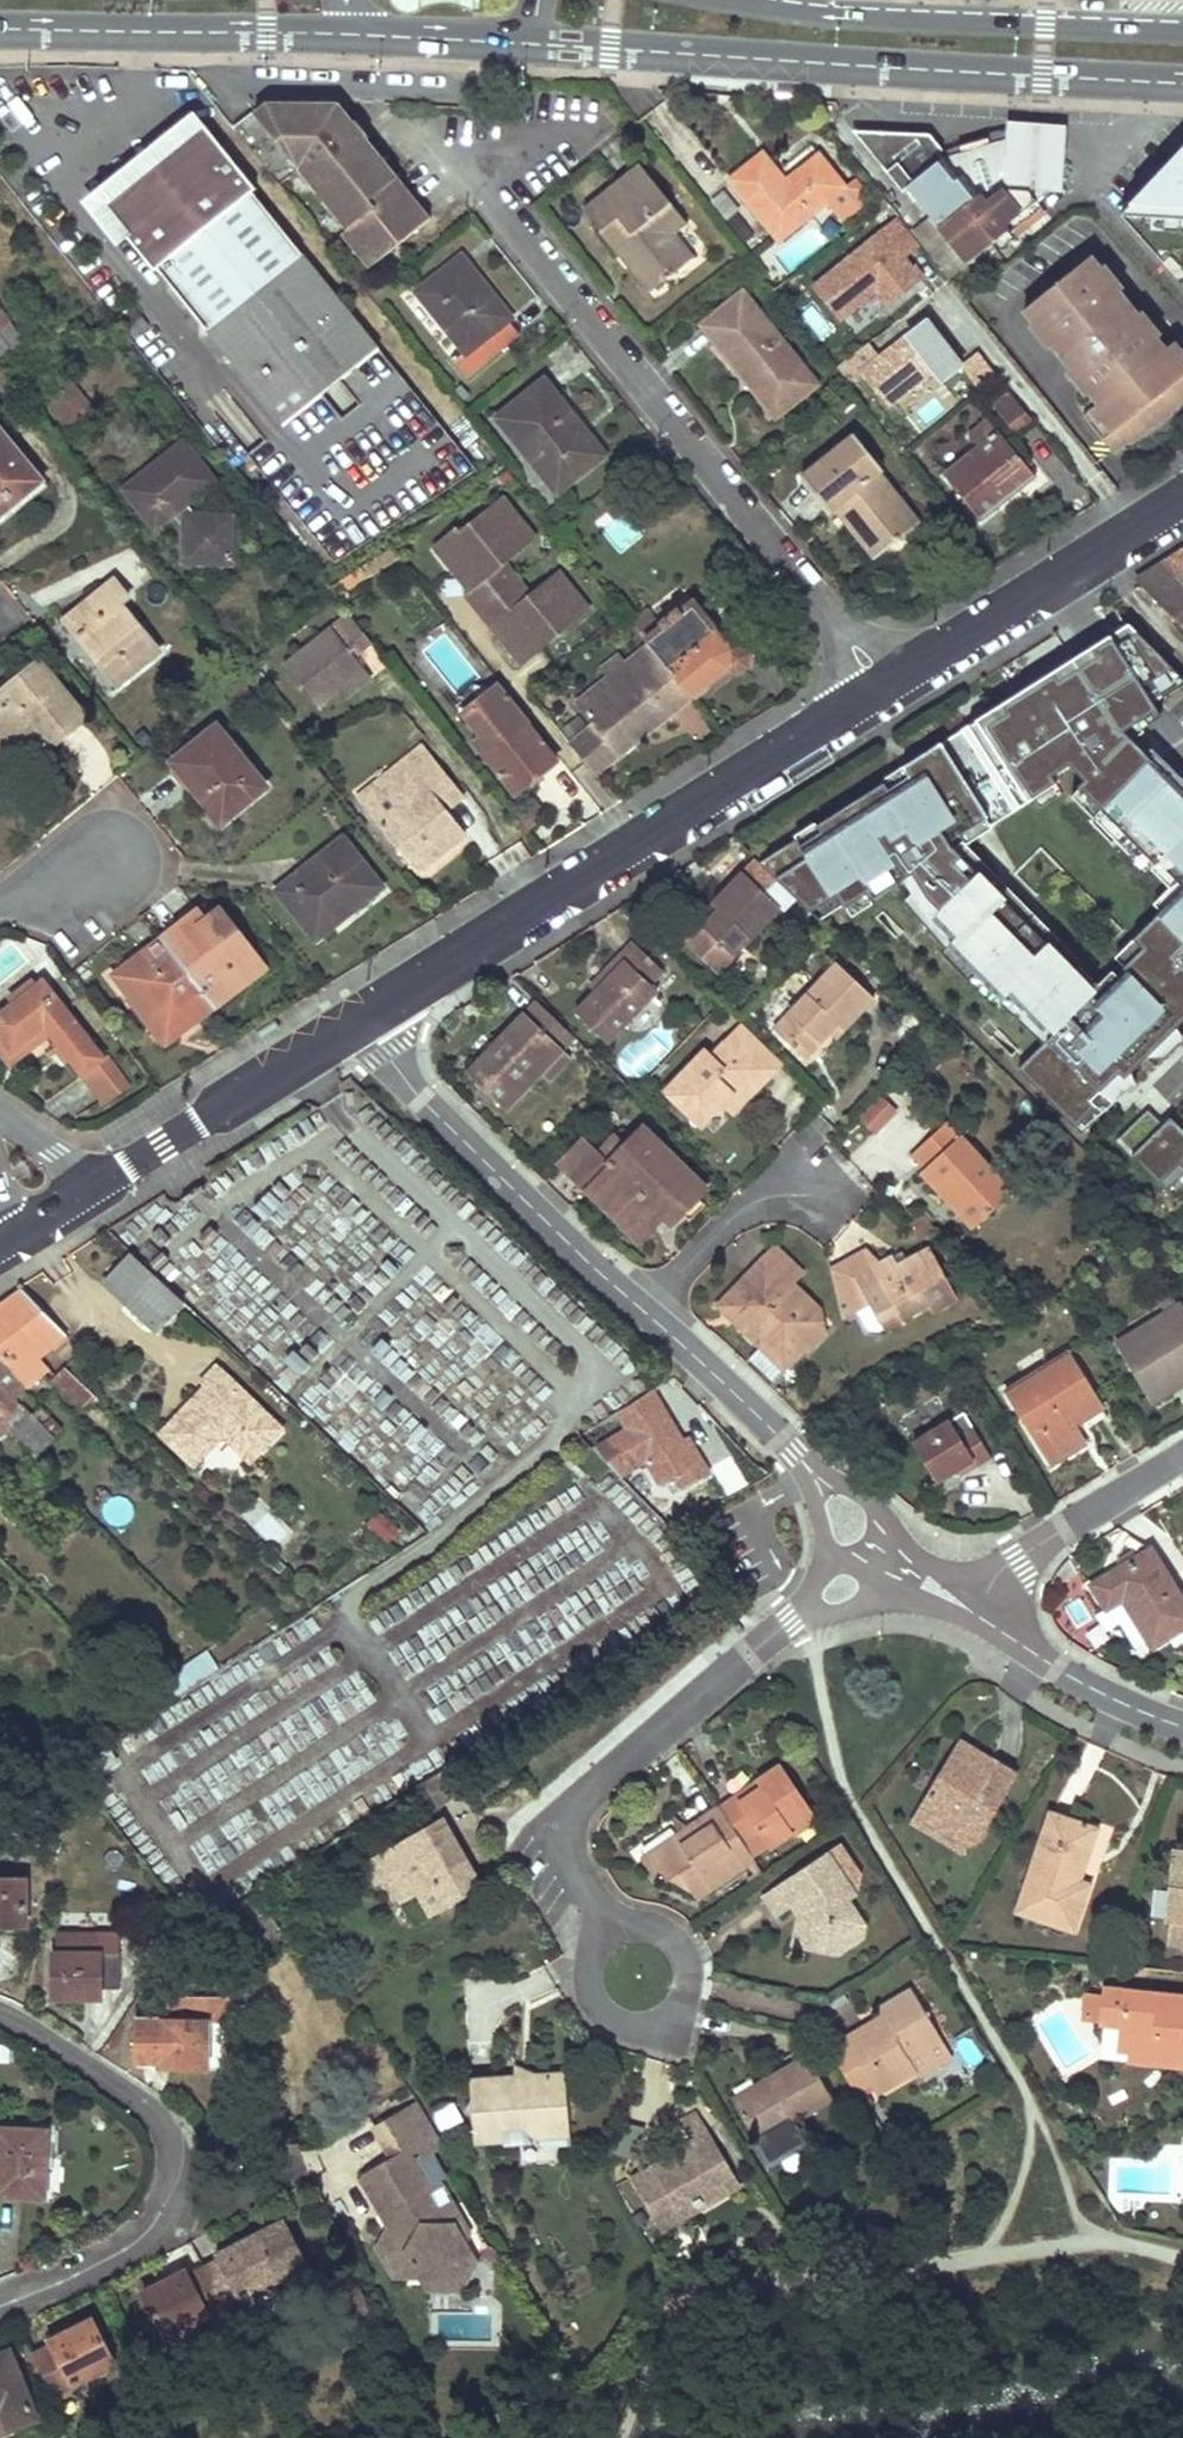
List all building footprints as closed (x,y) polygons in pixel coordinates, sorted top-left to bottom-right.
[(263,101),(231,126),(277,183),(299,166),(344,221),(338,225),(367,263),(428,215),(337,103),(263,101)] [(1060,164),(1063,121),(1004,117),(1003,139),(1034,140),(1041,151),(1046,148),(1060,164)] [(857,131),(866,142),(866,131),(857,131)] [(1034,140),(1003,139),(985,144),(983,137),(957,144),(959,151),(941,155),(926,136),(866,131),(866,142),(901,187),(906,183),(929,213),(965,258),(1005,226),(1009,230),(1021,220),(1019,218),(1038,202),(1034,197),(1044,190),(1059,179),(1052,171),(1060,164),(1046,148),(1041,151),(1034,140)] [(204,136),(109,211),(281,423),(376,347),(204,136)] [(1117,217),(1174,224),(1173,237),(1182,237),(1182,142),(1117,217)] [(761,155),(729,180),(775,239),(842,187),(818,157),(784,184),(761,155)] [(627,246),(634,256),(632,258),(653,284),(689,255),(670,232),(684,221),(638,164),(583,208),(619,252),(627,246)] [(1058,190),(1059,179),(1044,190),(1058,190)] [(709,202),(728,222),(743,207),(724,187),(709,202)] [(910,228),(896,210),(810,277),(838,312),(874,283),(883,295),(915,270),(899,250),(917,236),(910,228)] [(965,258),(929,213),(910,228),(917,236),(946,273),(965,258)] [(464,265),(458,258),(440,272),(446,279),(464,265)] [(1068,278),(1104,325),(1128,307),(1092,260),(1068,278)] [(440,272),(428,281),(416,291),(462,350),(450,359),(464,376),(517,334),(464,265),(446,279),(440,272)] [(1068,278),(1047,294),(1094,356),(1139,322),(1128,307),(1104,325),(1068,278)] [(701,324),(745,379),(749,376),(778,412),(814,384),(740,292),(701,324)] [(1079,382),(1146,330),(1139,322),(1094,356),(1047,294),(1024,312),(1079,382)] [(0,309),(0,327),(9,319),(0,309)] [(958,361),(922,316),(858,368),(886,402),(930,366),(939,377),(958,361)] [(16,349),(26,339),(9,319),(0,327),(0,331),(16,349)] [(1153,427),(1154,428),(1174,413),(1171,410),(1182,401),(1182,344),(1181,341),(1164,354),(1146,330),(1079,382),(1098,405),(1083,417),(1111,452),(1126,441),(1128,443),(1151,425),(1153,427)] [(995,373),(979,353),(963,365),(979,385),(995,373)] [(555,491),(579,473),(603,454),(545,379),(497,416),(555,491)] [(50,401),(74,431),(96,413),(72,382),(50,401)] [(1007,393),(991,406),(1010,430),(1026,417),(1007,393)] [(980,449),(944,476),(978,520),(1031,478),(987,421),(969,436),(980,449)] [(41,480),(0,427),(0,511),(41,480)] [(855,432),(800,475),(829,510),(838,503),(878,554),(919,522),(880,472),(883,469),(855,432)] [(180,559),(229,561),(232,515),(196,512),(185,500),(209,480),(180,443),(125,488),(154,524),(171,512),(182,525),(180,559)] [(531,594),(506,564),(536,539),(502,497),(459,532),(456,528),(433,547),(454,573),(458,569),(469,570),(480,584),(466,596),(492,628),(499,622),(530,660),(591,609),(559,570),(531,594)] [(391,545),(368,559),(346,574),(353,585),(400,556),(391,545)] [(1161,565),(1182,587),(1182,552),(1161,565)] [(1161,565),(1136,581),(1182,628),(1182,587),(1161,565)] [(113,577),(64,616),(115,680),(155,649),(117,601),(126,594),(113,577)] [(690,697),(727,667),(728,667),(729,669),(734,670),(739,670),(743,667),(745,664),(746,661),(746,657),(745,653),(741,650),(738,649),(735,648),(731,650),(692,603),(660,627),(647,611),(632,624),(646,641),(690,697)] [(354,653),(371,640),(348,611),(283,663),(317,705),(340,686),(365,667),(354,653)] [(499,622),(492,628),(523,665),(530,660),(499,622)] [(594,652),(608,671),(646,641),(632,624),(630,622),(615,635),(594,652)] [(815,824),(819,831),(799,844),(795,838),(756,862),(810,913),(835,894),(842,906),(865,893),(869,899),(902,878),(911,873),(923,893),(916,901),(952,938),(947,943),(1000,999),(1006,993),(1042,1030),(1047,1026),(1053,1032),(1041,1043),(1015,1069),(1072,1127),(1093,1106),(1088,1101),(1129,1061),(1135,1066),(1182,1019),(1182,883),(1163,905),(1137,934),(1147,943),(1129,962),(1128,963),(1133,967),(1126,975),(1105,998),(1077,972),(1080,969),(946,848),(985,820),(989,827),(1051,783),(1046,776),(1063,764),(1079,779),(1074,785),(1154,859),(1157,855),(1182,879),(1182,794),(1151,761),(1139,773),(1132,766),(1109,742),(1132,720),(1141,729),(1160,717),(1152,704),(1182,684),(1182,679),(1131,627),(1112,639),(1116,646),(1079,669),(1075,662),(987,717),(991,723),(946,752),(942,745),(924,756),(928,763),(887,788),(883,782),(815,824)] [(595,774),(690,697),(646,641),(608,671),(594,652),(560,680),(594,726),(571,744),(595,774)] [(12,759),(33,742),(39,749),(64,729),(58,721),(74,709),(37,663),(6,688),(12,695),(0,704),(0,744),(12,759)] [(340,686),(346,693),(370,674),(365,667),(340,686)] [(482,734),(474,740),(513,790),(553,759),(524,723),(528,719),(500,683),(464,711),(482,734)] [(0,693),(0,704),(12,695),(6,688),(0,693)] [(1164,711),(1173,731),(1182,727),(1182,702),(1164,711)] [(64,729),(80,717),(74,709),(58,721),(64,729)] [(221,820),(242,803),(263,787),(215,727),(173,761),(221,820)] [(12,759),(18,766),(39,749),(33,742),(12,759)] [(369,804),(421,869),(470,831),(452,807),(444,797),(462,784),(429,742),(398,767),(405,775),(369,804)] [(1182,794),(1182,781),(1151,748),(1132,766),(1139,773),(1151,761),(1182,794)] [(164,768),(213,827),(221,820),(173,761),(164,768)] [(405,775),(398,767),(362,795),(369,804),(405,775)] [(444,797),(452,807),(469,793),(462,784),(444,797)] [(1153,857),(1074,786),(1067,794),(1145,865),(1149,861),(1153,857)] [(946,848),(1080,969),(1085,964),(1088,961),(964,849),(991,830),(989,827),(985,820),(946,848)] [(314,936),(346,911),(340,904),(373,878),(340,837),(276,888),(314,936)] [(1153,857),(1149,861),(1170,881),(1155,898),(1163,905),(1182,883),(1182,879),(1157,855),(1154,859),(1153,857)] [(740,870),(709,902),(716,908),(683,942),(712,971),(776,906),(740,870)] [(952,938),(916,901),(923,893),(911,873),(902,878),(910,892),(899,903),(942,948),(947,943),(952,938)] [(346,911),(378,885),(373,878),(340,904),(346,911)] [(847,913),(869,899),(865,893),(842,906),(847,913)] [(835,894),(810,913),(819,921),(842,906),(835,894)] [(709,902),(676,935),(683,942),(716,908),(709,902)] [(197,911),(162,937),(213,1004),(263,966),(221,910),(205,922),(201,916),(197,911)] [(1147,943),(1137,934),(1119,953),(1129,962),(1147,943)] [(213,1004),(162,937),(113,973),(159,1034),(190,1011),(194,1017),(213,1004)] [(659,971),(644,955),(629,940),(614,954),(621,960),(590,990),(571,1008),(601,1039),(653,989),(647,982),(659,971)] [(614,954),(584,984),(590,990),(621,960),(614,954)] [(799,1055),(832,1020),(839,1027),(869,996),(832,961),(769,1027),(799,1055)] [(1105,998),(1126,975),(1117,967),(1104,982),(1085,964),(1080,969),(1077,972),(1105,998)] [(11,1049),(31,1034),(29,1030),(40,1021),(43,1026),(78,1072),(102,1056),(42,979),(0,1010),(0,1034),(11,1049)] [(1042,1030),(1006,993),(1000,999),(999,1000),(1041,1043),(1053,1032),(1047,1026),(1042,1030)] [(573,1035),(535,999),(464,1069),(501,1106),(536,1071),(558,1049),(573,1035)] [(159,1034),(164,1040),(194,1017),(190,1011),(159,1034)] [(799,1055),(807,1062),(839,1027),(832,1020),(799,1055)] [(31,1034),(43,1026),(40,1021),(29,1030),(31,1034)] [(662,1088),(679,1104),(696,1120),(715,1100),(725,1090),(732,1096),(757,1070),(761,1073),(775,1058),(737,1021),(707,1053),(700,1047),(662,1088)] [(544,1078),(566,1056),(558,1049),(536,1071),(544,1078)] [(98,1097),(122,1080),(102,1056),(78,1072),(98,1097)] [(1093,1106),(1135,1066),(1129,1061),(1088,1101),(1093,1106)] [(715,1100),(725,1110),(761,1073),(757,1070),(732,1096),(725,1090),(715,1100)] [(877,1095),(854,1125),(872,1139),(895,1109),(877,1095)] [(1115,1138),(1130,1154),(1128,1156),(1163,1192),(1182,1173),(1182,1171),(1176,1164),(1182,1158),(1182,1134),(1167,1118),(1159,1125),(1144,1110),(1115,1138)] [(957,1136),(964,1129),(951,1115),(926,1140),(940,1153),(925,1167),(921,1172),(994,1248),(1031,1213),(957,1136)] [(700,1186),(668,1155),(637,1124),(620,1141),(604,1157),(594,1147),(580,1135),(556,1159),(627,1227),(642,1214),(646,1211),(657,1211),(667,1220),(700,1186)] [(610,1131),(594,1147),(604,1157),(620,1141),(610,1131)] [(1130,1154),(1115,1138),(1113,1140),(1128,1156),(1130,1154)] [(926,1140),(912,1153),(925,1167),(940,1153),(926,1140)] [(636,1238),(651,1224),(642,1214),(627,1227),(636,1238)] [(931,1306),(933,1309),(934,1313),(959,1299),(930,1248),(897,1267),(894,1260),(881,1267),(868,1254),(828,1277),(837,1318),(854,1308),(860,1318),(869,1336),(881,1337),(887,1332),(881,1323),(900,1312),(905,1321),(931,1306)] [(127,1253),(114,1267),(101,1281),(156,1332),(182,1304),(127,1253)] [(799,1280),(775,1257),(720,1314),(762,1355),(754,1363),(776,1384),(804,1355),(808,1358),(824,1341),(812,1329),(821,1320),(789,1290),(799,1280)] [(0,1302),(0,1356),(11,1368),(29,1350),(36,1357),(60,1332),(19,1289),(0,1302)] [(1182,1367),(1182,1316),(1176,1305),(1116,1342),(1145,1390),(1182,1367)] [(837,1318),(840,1329),(860,1318),(854,1308),(837,1318)] [(900,1312),(881,1323),(887,1332),(905,1321),(900,1312)] [(11,1397),(20,1390),(47,1369),(36,1357),(29,1350),(11,1368),(0,1356),(0,1386),(11,1397)] [(1094,1398),(1066,1353),(1005,1391),(1049,1462),(1082,1441),(1072,1427),(1066,1416),(1094,1398)] [(65,1364),(53,1375),(83,1405),(94,1394),(65,1364)] [(1182,1382),(1182,1367),(1145,1390),(1152,1400),(1182,1382)] [(208,1389),(161,1437),(193,1469),(223,1438),(249,1463),(281,1432),(217,1370),(203,1385),(208,1389)] [(11,1397),(0,1386),(0,1425),(1,1424),(11,1434),(14,1432),(32,1453),(51,1438),(39,1424),(46,1417),(37,1406),(30,1413),(11,1397)] [(630,1428),(595,1449),(620,1476),(648,1458),(663,1483),(677,1474),(683,1484),(710,1468),(696,1445),(694,1446),(689,1438),(685,1441),(665,1407),(657,1412),(646,1393),(619,1411),(630,1428)] [(1100,1409),(1094,1398),(1066,1416),(1072,1427),(1100,1409)] [(953,1433),(946,1422),(911,1444),(934,1481),(969,1459),(973,1465),(986,1458),(966,1425),(953,1433)] [(1102,1611),(1123,1598),(1152,1646),(1182,1626),(1182,1603),(1182,1602),(1150,1549),(1087,1587),(1102,1611)] [(215,1668),(210,1661),(205,1653),(164,1680),(174,1695),(215,1668)] [(919,1808),(943,1822),(967,1837),(986,1805),(993,1809),(1014,1774),(967,1746),(946,1781),(938,1776),(919,1808)] [(449,1762),(423,1779),(435,1801),(462,1787),(449,1762)] [(765,1842),(787,1829),(784,1824),(808,1809),(781,1764),(717,1803),(739,1837),(755,1828),(765,1842)] [(739,1837),(717,1803),(638,1852),(650,1873),(661,1876),(674,1868),(688,1893),(751,1857),(739,1837)] [(912,1819),(965,1853),(993,1809),(986,1805),(967,1837),(943,1822),(919,1808),(912,1819)] [(808,1809),(784,1824),(787,1829),(791,1834),(815,1819),(808,1809)] [(1086,1884),(1081,1882),(1077,1881),(1080,1871),(1083,1872),(1097,1827),(1049,1813),(1020,1912),(1073,1927),(1086,1884)] [(476,1886),(439,1818),(372,1855),(384,1876),(390,1887),(407,1878),(427,1913),(476,1886)] [(789,1949),(835,1957),(860,1941),(863,1926),(847,1901),(854,1896),(842,1876),(854,1868),(841,1848),(761,1899),(773,1920),(789,1910),(801,1902),(808,1912),(795,1920),(789,1949)] [(1174,1849),(1167,1923),(1174,1924),(1172,1945),(1182,1947),(1182,1850),(1174,1849)] [(384,1876),(372,1855),(361,1861),(372,1883),(384,1876)] [(861,1878),(854,1868),(842,1876),(854,1896),(861,1878)] [(414,1891),(407,1878),(390,1887),(398,1900),(414,1891)] [(25,1926),(26,1879),(0,1879),(0,1926),(25,1926)] [(801,1902),(789,1910),(795,1920),(808,1912),(801,1902)] [(195,1928),(204,1923),(196,1910),(186,1915),(195,1928)] [(121,1988),(121,1952),(100,1952),(100,1934),(57,1934),(57,1952),(53,1952),(54,1996),(83,1996),(83,1988),(101,1988),(121,1988)] [(873,2092),(914,2068),(918,2076),(950,2055),(909,1987),(875,2008),(878,2015),(882,2020),(864,2031),(861,2026),(841,2039),(844,2044),(868,2083),(873,2092)] [(83,1996),(101,1996),(101,1988),(83,1988),(83,1996)] [(1131,2033),(1129,2052),(1176,2057),(1180,2018),(1182,2018),(1182,1997),(1105,1988),(1101,2021),(1122,2023),(1121,2032),(1131,2033)] [(146,2010),(146,2015),(146,2020),(138,2020),(137,2060),(161,2060),(161,2068),(228,2069),(229,2000),(160,1999),(159,2010),(146,2010)] [(864,2031),(882,2020),(878,2015),(861,2026),(864,2031)] [(1182,2059),(1182,2018),(1180,2018),(1176,2057),(1129,2052),(1131,2033),(1121,2032),(1118,2060),(1182,2067),(1182,2059)] [(868,2083),(844,2044),(829,2053),(851,2094),(868,2083)] [(804,2057),(730,2100),(756,2144),(792,2123),(829,2101),(804,2057)] [(500,2131),(522,2129),(527,2135),(535,2127),(566,2125),(564,2076),(468,2081),(472,2143),(501,2141),(500,2131)] [(440,2145),(415,2102),(370,2129),(390,2161),(363,2176),(360,2183),(379,2216),(387,2216),(394,2226),(389,2233),(377,2253),(393,2281),(418,2279),(450,2277),(446,2272),(464,2244),(445,2213),(451,2204),(440,2187),(429,2186),(414,2160),(440,2145)] [(455,2105),(431,2114),(439,2133),(462,2124),(455,2105)] [(694,2112),(676,2121),(688,2144),(706,2134),(694,2112)] [(760,2151),(796,2130),(792,2123),(756,2144),(760,2151)] [(57,2159),(50,2159),(51,2132),(5,2129),(2,2169),(0,2169),(0,2197),(47,2200),(47,2196),(62,2197),(64,2160),(57,2159)] [(655,2225),(689,2205),(691,2209),(700,2204),(698,2199),(732,2178),(706,2134),(688,2144),(693,2151),(664,2168),(659,2161),(627,2180),(655,2225)] [(664,2168),(693,2151),(688,2144),(659,2161),(664,2168)] [(445,2213),(464,2244),(470,2235),(451,2204),(445,2213)] [(387,2216),(379,2216),(389,2233),(394,2226),(387,2216)] [(205,2268),(224,2306),(280,2279),(286,2289),(311,2277),(284,2223),(236,2247),(239,2252),(215,2264),(205,2268)] [(446,2272),(450,2277),(457,2289),(475,2261),(464,2244),(446,2272)] [(236,2247),(212,2259),(215,2264),(239,2252),(236,2247)] [(196,2267),(182,2274),(184,2279),(198,2272),(196,2267)] [(233,2324),(224,2306),(205,2268),(198,2272),(184,2279),(182,2274),(142,2293),(158,2326),(183,2315),(206,2304),(227,2347),(238,2342),(230,2326),(233,2324)] [(450,2277),(418,2279),(425,2292),(457,2291),(457,2289),(450,2277)] [(166,2343),(190,2331),(183,2315),(158,2326),(166,2343)] [(114,2364),(92,2319),(68,2331),(70,2336),(51,2345),(35,2353),(55,2393),(114,2364)] [(68,2331),(49,2341),(51,2345),(70,2336),(68,2331)] [(0,2356),(0,2407),(1,2406),(10,2428),(38,2416),(11,2352),(0,2356)]
